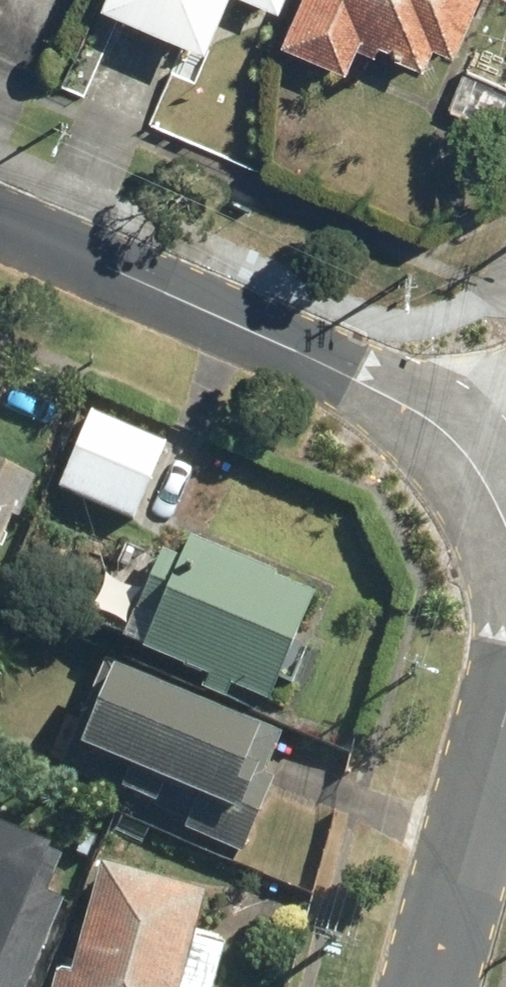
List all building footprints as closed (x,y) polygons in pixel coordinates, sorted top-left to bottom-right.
[(99,6),(204,51),(225,0),(101,0),(99,6)] [(277,13),(282,0),(247,0),(277,13)] [(280,45),(344,73),(357,43),(422,70),(432,47),(451,55),(475,0),(299,0),(280,45)] [(464,71),(446,108),(505,135),(505,88),(464,71)] [(163,443),(88,412),(55,490),(131,521),(163,443)] [(8,521),(15,524),(34,479),(0,466),(0,542),(8,521)] [(316,594),(187,541),(179,560),(158,552),(132,613),(153,621),(140,652),(270,706),(316,594)] [(278,734),(100,658),(53,767),(184,824),(181,831),(240,856),(273,780),(261,775),(278,734)] [(0,831),(0,944),(38,845),(0,831)] [(200,893),(96,865),(67,973),(53,969),(48,986),(208,986),(222,937),(190,929),(200,893)]
